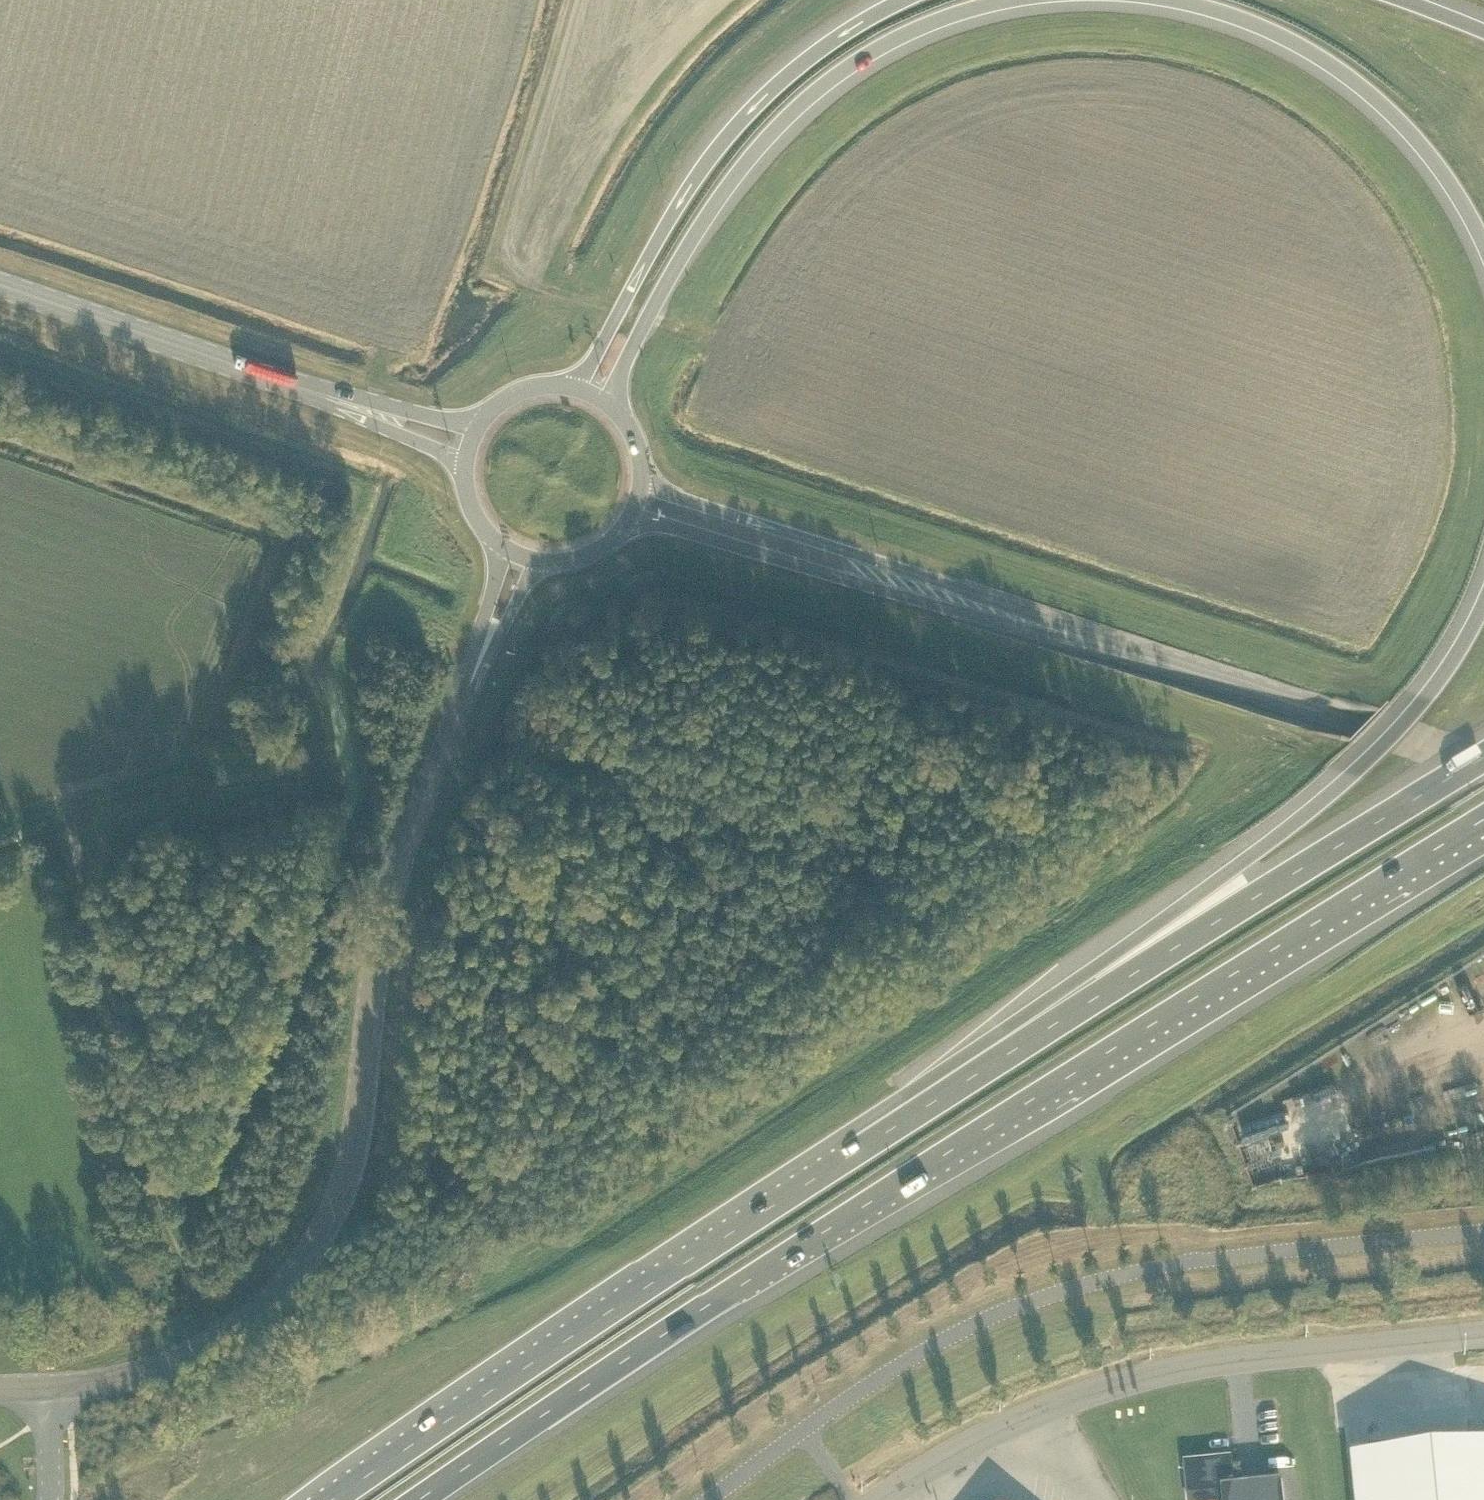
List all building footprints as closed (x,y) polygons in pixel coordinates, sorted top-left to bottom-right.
[(1369,1458),(1374,1499),(1483,1499),(1483,1447),(1369,1458)] [(1281,1483),(1232,1488),(1229,1461),(1185,1465),(1188,1499),(1282,1499),(1281,1483)]
